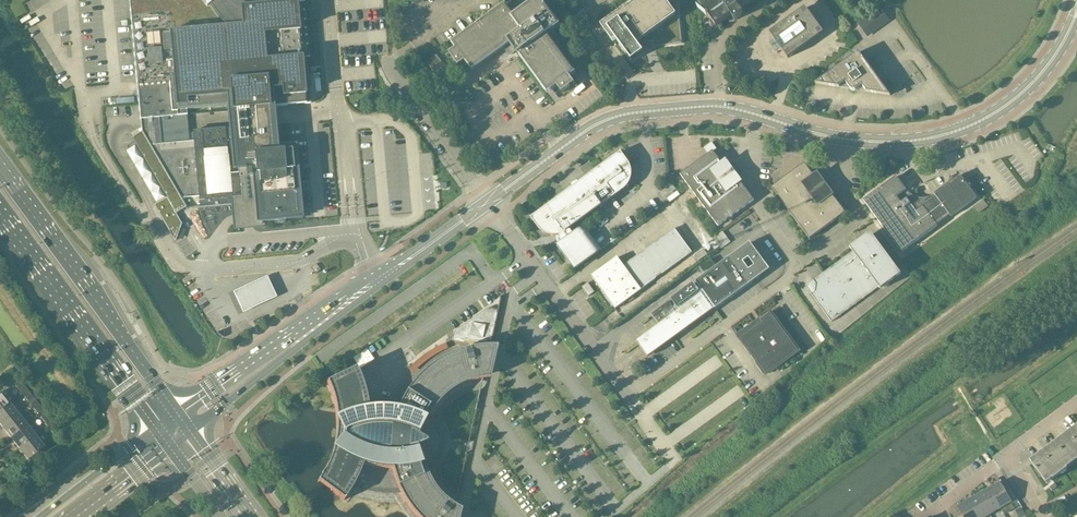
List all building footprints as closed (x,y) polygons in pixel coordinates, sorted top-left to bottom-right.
[(81,1),(84,35),(95,34),(99,78),(133,75),(129,30),(108,32),(105,0),(91,0),(81,1)] [(131,18),(140,120),(140,119),(141,131),(142,131),(144,135),(175,189),(198,187),(199,197),(198,197),(198,198),(199,198),(199,200),(200,207),(197,207),(197,208),(232,205),(232,204),(230,204),(230,198),(240,197),(241,208),(243,208),(241,211),(248,214),(252,207),(254,207),(254,201),(258,200),(260,219),(298,216),(292,150),(273,152),(271,125),(269,107),(310,104),(306,58),(309,58),(304,2),(301,2),(301,0),(129,0),(131,18)] [(449,53),(459,66),(466,60),(473,69),(509,43),(511,46),(505,50),(509,56),(515,52),(518,56),(520,54),(548,92),(557,86),(562,93),(575,84),(570,76),(573,73),(574,73),(547,35),(559,25),(541,0),(539,0),(514,18),(505,5),(501,9),(497,11),(458,40),(454,43),(457,47),(449,53)] [(603,26),(613,40),(615,38),(632,61),(644,52),(641,47),(643,46),(644,46),(645,46),(645,47),(646,47),(647,47),(648,46),(649,46),(649,45),(650,44),(650,43),(653,43),(654,47),(682,44),(678,0),(675,0),(665,1),(664,0),(639,0),(603,26)] [(703,0),(701,2),(699,5),(697,7),(707,15),(708,13),(710,15),(708,16),(711,20),(718,26),(731,16),(735,21),(744,14),(740,10),(754,0),(703,0)] [(881,8),(859,24),(866,35),(888,19),(881,8)] [(821,34),(802,9),(769,32),(788,58),(821,34)] [(890,96),(859,52),(815,83),(840,87),(840,86),(841,86),(842,86),(846,87),(848,86),(850,89),(852,90),(854,90),(855,90),(862,85),(866,91),(866,92),(890,96)] [(442,62),(436,55),(427,62),(432,69),(442,62)] [(105,115),(112,114),(111,107),(104,108),(105,115)] [(137,134),(131,137),(166,197),(154,205),(175,241),(180,227),(173,216),(181,211),(185,209),(188,209),(184,198),(198,197),(199,197),(198,187),(175,189),(144,135),(142,131),(141,131),(137,134)] [(726,166),(724,165),(713,151),(716,149),(712,142),(705,148),(709,154),(681,175),(719,226),(755,200),(740,181),(737,183),(737,181),(736,180),(735,178),(734,176),(734,175),(732,173),(731,171),(730,170),(728,168),(726,166)] [(671,155),(682,154),(681,148),(676,148),(675,143),(670,144),(671,155)] [(621,151),(531,217),(538,228),(542,232),(548,235),(554,236),(559,235),(561,243),(557,246),(575,270),(598,253),(580,229),(574,234),(570,229),(625,189),(627,187),(630,183),(632,178),(632,173),(631,168),(630,165),(629,162),(621,151)] [(805,164),(772,188),(810,240),(846,213),(850,210),(844,202),(840,205),(836,199),(836,200),(831,194),(828,196),(827,192),(825,187),(822,183),(819,180),(815,178),(805,164)] [(937,205),(929,211),(939,225),(951,216),(951,217),(977,198),(960,176),(934,195),(936,197),(933,200),(937,205)] [(938,226),(939,225),(929,211),(937,205),(933,200),(923,207),(912,195),(901,203),(897,197),(907,191),(897,177),(864,200),(902,253),(938,226)] [(641,289),(692,252),(674,228),(623,266),(617,257),(609,264),(608,263),(607,263),(602,267),(601,268),(602,268),(602,269),(592,276),(616,309),(642,290),(641,289)] [(816,291),(811,294),(832,322),(879,287),(881,290),(901,275),(871,234),(851,249),(853,252),(814,281),(817,285),(816,291)] [(637,342),(648,357),(680,334),(681,334),(770,269),(750,242),(717,267),(711,259),(700,267),(706,275),(652,314),(660,324),(637,342)] [(704,250),(695,256),(699,261),(708,255),(704,250)] [(315,274),(320,271),(315,265),(310,268),(315,274)] [(272,291),(265,280),(260,283),(246,290),(236,294),(239,299),(244,311),(253,306),(265,300),(274,295),(272,291)] [(595,292),(588,283),(582,287),(589,297),(595,292)] [(472,348),(472,349),(471,350),(476,375),(479,375),(483,375),(482,380),(483,380),(490,346),(492,340),(501,298),(501,297),(500,296),(497,310),(489,308),(488,308),(487,308),(455,331),(454,332),(452,341),(461,343),(469,344),(469,345),(468,346),(469,346),(469,348),(472,348)] [(771,312),(761,320),(738,336),(767,374),(799,351),(771,312)] [(317,482),(343,501),(348,495),(352,489),(354,483),(365,486),(376,488),(387,490),(398,490),(404,499),(410,508),(417,516),(458,516),(459,509),(453,505),(449,502),(444,497),(441,495),(438,491),(432,484),(430,480),(428,476),(426,471),(424,463),(428,461),(431,458),(434,455),(436,451),(438,447),(441,446),(442,444),(443,442),(441,440),(439,439),(438,434),(436,430),(434,426),(431,423),(427,420),(432,412),(437,404),(444,397),(452,391),(460,386),(469,382),(478,380),(488,378),(495,346),(488,346),(480,347),(472,348),(469,348),(462,350),(455,353),(448,356),(441,359),(434,364),(427,368),(420,375),(415,380),(409,387),(405,393),(402,398),(399,405),(393,404),(388,404),(383,403),(378,403),(372,404),(367,404),(364,390),(360,377),(356,368),(326,383),(330,392),(334,402),(336,414),(336,426),(335,438),(333,450),(329,461),(323,472),(321,476),(317,482)] [(23,384),(17,389),(22,395),(28,391),(23,384)] [(0,394),(0,413),(10,404),(15,401),(6,390),(1,393),(0,394)] [(27,402),(33,397),(28,391),(22,395),(27,402)] [(0,413),(0,425),(2,428),(19,415),(10,404),(0,413)] [(39,406),(34,410),(39,417),(44,413),(39,406)] [(50,419),(44,413),(39,417),(45,423),(50,419)] [(19,415),(2,428),(11,439),(27,426),(19,415)] [(27,426),(11,439),(20,450),(36,437),(27,426)] [(57,429),(52,432),(57,439),(62,435),(57,429)] [(1031,463),(1044,482),(1076,458),(1076,429),(1031,463)] [(36,437),(20,450),(28,461),(45,448),(36,437)] [(1005,491),(1001,483),(990,489),(1001,508),(1011,502),(1012,504),(1018,501),(1011,487),(1005,491)] [(1001,508),(990,489),(979,495),(990,514),(1001,508)] [(979,495),(969,501),(978,516),(985,516),(990,514),(979,495)] [(969,501),(958,507),(963,515),(959,516),(978,516),(969,501)]
